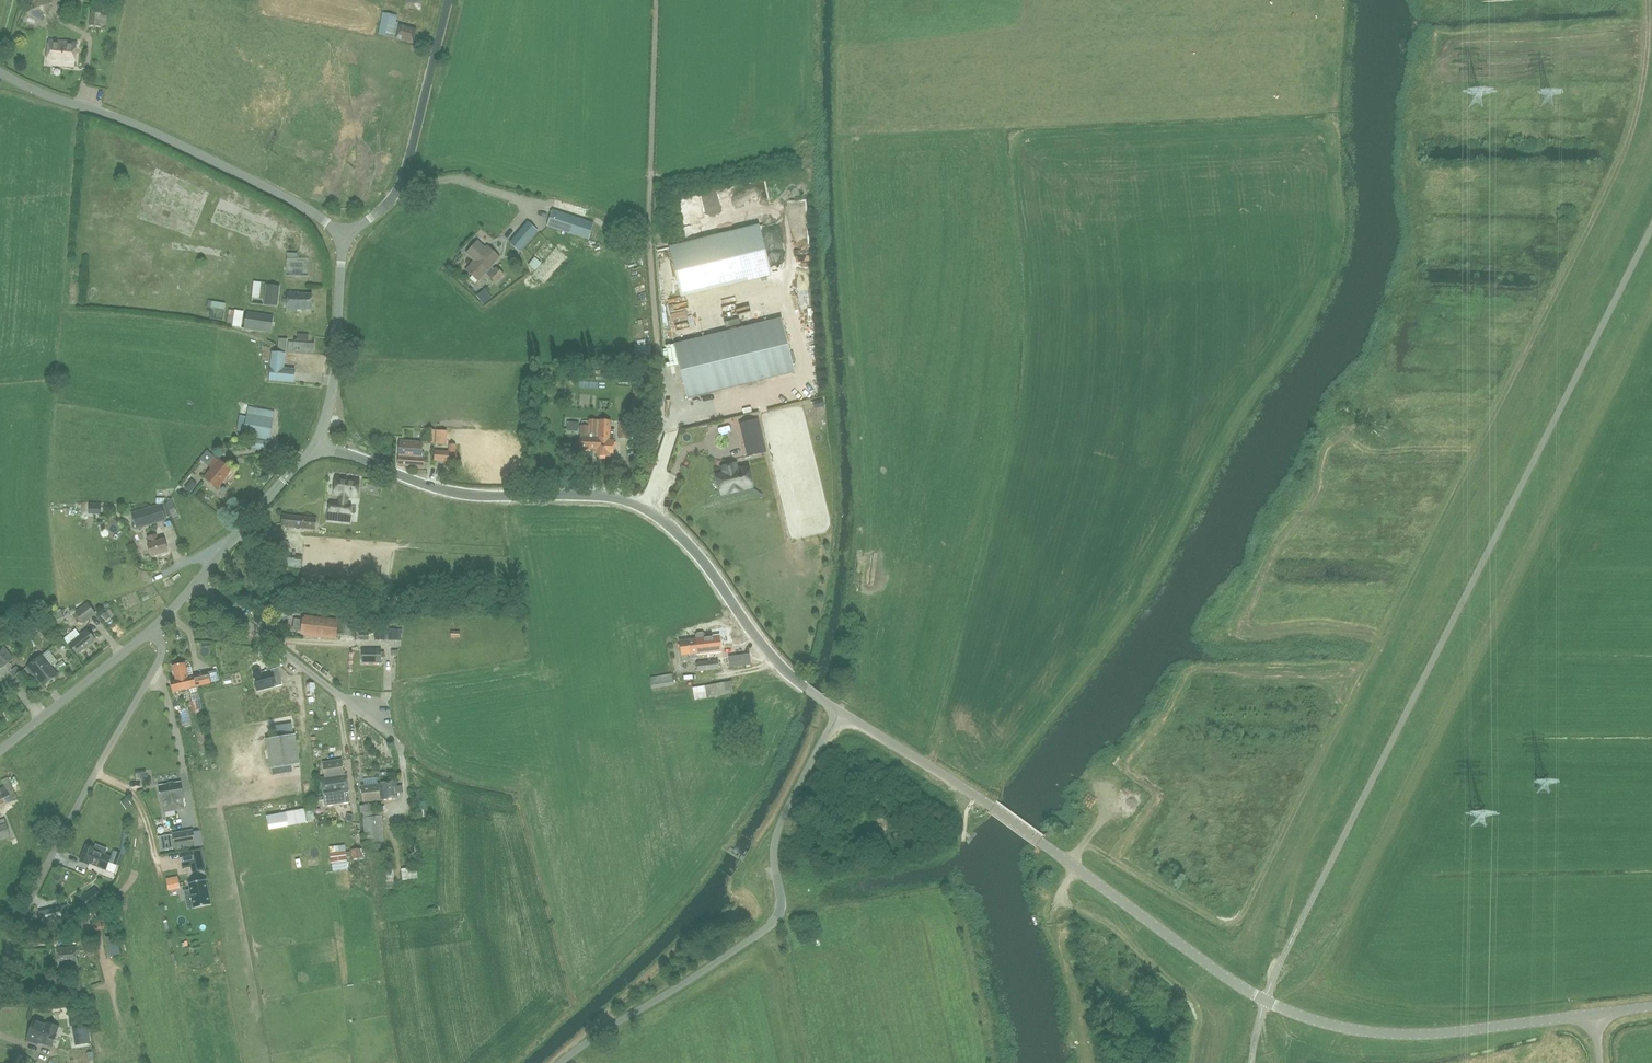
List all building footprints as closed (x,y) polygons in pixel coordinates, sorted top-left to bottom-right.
[(25,12),(42,21),(44,16),(46,17),(53,3),(51,2),(52,0),(31,0),(25,12)] [(90,12),(88,25),(101,26),(101,18),(104,19),(104,16),(102,16),(102,13),(90,12)] [(382,12),(378,34),(395,37),(398,22),(396,21),(397,15),(382,12)] [(416,28),(399,24),(396,38),(413,42),(416,28)] [(74,66),(76,43),(49,40),(47,64),(74,66)] [(594,222),(552,209),(547,226),(588,239),(594,222)] [(526,221),(508,242),(519,252),(538,231),(526,221)] [(760,226),(669,248),(681,296),(771,274),(760,226)] [(792,235),(778,237),(779,244),(793,241),(792,235)] [(491,267),(500,258),(487,247),(486,249),(477,241),(466,254),(474,261),(466,271),(479,282),(486,274),(488,276),(496,283),(504,274),(495,267),(494,269),(491,267)] [(262,291),(263,275),(250,274),(250,291),(262,291)] [(278,306),(280,286),(265,284),(263,304),(278,306)] [(312,294),(298,294),(298,292),(287,292),(287,311),(298,311),(298,310),(312,310),(312,294)] [(477,298),(482,305),(490,299),(485,292),(477,298)] [(695,297),(696,310),(706,310),(706,296),(695,297)] [(204,300),(202,310),(211,311),(212,301),(204,300)] [(241,327),(243,311),(234,309),(234,310),(228,309),(226,322),(232,323),(232,325),(241,327)] [(273,315),(247,311),(244,329),(271,333),(273,315)] [(781,318),(674,344),(687,398),(794,372),(781,318)] [(298,351),(313,351),(314,343),(308,343),(309,334),(297,334),(297,342),(287,342),(287,350),(298,351)] [(278,338),(277,351),(287,351),(288,338),(278,338)] [(284,367),(285,352),(271,351),(269,380),(294,382),(295,368),(284,367)] [(782,392),(782,400),(793,400),(793,392),(782,392)] [(269,440),(274,411),(248,406),(246,416),(239,415),(236,430),(244,431),(243,435),(269,440)] [(613,457),(614,435),(614,429),(611,429),(611,420),(598,420),(597,438),(595,438),(595,434),(597,434),(597,423),(597,418),(588,418),(588,420),(582,420),(581,425),(580,425),(579,435),(580,435),(579,449),(597,450),(597,456),(613,457)] [(756,420),(741,423),(742,430),(758,426),(756,420)] [(618,421),(618,438),(628,438),(628,437),(633,437),(633,423),(629,423),(629,422),(618,421)] [(567,422),(567,430),(578,431),(579,422),(567,422)] [(425,429),(424,443),(433,444),(435,430),(425,429)] [(436,429),(435,444),(446,445),(447,430),(436,429)] [(266,450),(267,441),(253,438),(251,447),(266,450)] [(761,439),(745,443),(749,456),(764,452),(761,439)] [(400,441),(398,465),(423,467),(424,453),(421,453),(422,442),(400,441)] [(456,452),(455,452),(456,444),(448,444),(448,452),(435,451),(434,461),(456,462),(456,452)] [(233,471),(219,460),(207,449),(199,459),(212,469),(204,478),(216,488),(225,477),(227,478),(233,471)] [(673,475),(682,471),(675,458),(666,463),(673,475)] [(724,474),(717,475),(721,493),(728,492),(728,493),(741,490),(741,488),(752,486),(747,468),(736,470),(735,463),(722,466),(724,474)] [(329,503),(328,512),(330,513),(330,516),(348,518),(348,515),(349,515),(350,504),(347,504),(348,497),(357,498),(359,479),(335,476),(333,495),(339,495),(338,503),(329,503)] [(194,488),(188,483),(185,487),(190,492),(194,488)] [(166,503),(173,520),(179,517),(171,498),(166,503)] [(101,503),(89,503),(89,506),(81,507),(82,513),(91,512),(91,511),(101,511),(101,503)] [(146,531),(173,522),(170,514),(166,515),(166,513),(156,516),(155,513),(154,513),(153,509),(141,513),(143,519),(142,520),(146,531)] [(316,517),(282,514),(281,526),(315,529),(316,517)] [(159,554),(160,556),(166,554),(165,552),(167,551),(164,539),(158,541),(156,534),(147,537),(149,543),(148,544),(151,556),(159,554)] [(53,616),(62,612),(57,602),(48,606),(53,616)] [(87,602),(75,612),(84,624),(96,614),(87,602)] [(106,620),(110,617),(106,611),(101,615),(106,620)] [(334,637),(334,635),(353,636),(355,622),(336,621),(305,617),(304,633),(334,637)] [(739,625),(734,617),(729,621),(734,629),(739,625)] [(722,636),(733,630),(726,618),(715,624),(722,636)] [(271,623),(267,630),(274,634),(278,626),(271,623)] [(402,640),(402,628),(388,628),(388,640),(402,640)] [(69,643),(77,654),(95,640),(87,629),(69,643)] [(385,640),(385,630),(374,630),(375,640),(385,640)] [(360,631),(359,640),(369,640),(369,631),(360,631)] [(696,653),(696,654),(721,652),(719,636),(705,637),(704,634),(702,633),(697,633),(695,636),(696,639),(679,641),(682,661),(688,660),(687,654),(696,653)] [(4,646),(0,649),(0,668),(0,669),(14,658),(4,646)] [(362,662),(380,662),(380,648),(362,648),(362,662)] [(730,667),(751,664),(749,653),(728,656),(730,667)] [(42,654),(26,667),(35,678),(36,677),(43,686),(57,675),(50,666),(51,666),(42,654)] [(276,656),(264,659),(266,668),(279,664),(276,656)] [(718,659),(696,662),(697,672),(719,669),(718,659)] [(170,680),(173,690),(209,682),(207,672),(188,676),(184,662),(171,665),(175,679),(170,680)] [(11,670),(24,687),(32,682),(23,670),(20,671),(16,666),(11,670)] [(257,690),(275,686),(281,684),(280,678),(277,668),(261,672),(260,669),(257,668),(254,668),(253,671),(257,690)] [(671,673),(650,677),(652,689),(673,685),(671,673)] [(690,690),(695,689),(702,726),(706,726),(703,709),(709,707),(707,692),(733,688),(730,674),(688,681),(690,690)] [(306,683),(307,696),(315,696),(314,683),(306,683)] [(189,689),(192,701),(200,699),(197,687),(189,689)] [(7,690),(8,698),(18,698),(17,689),(7,690)] [(318,739),(337,738),(336,725),(317,727),(318,739)] [(265,738),(270,767),(300,763),(295,734),(265,738)] [(341,760),(323,762),(325,777),(320,778),(323,795),(324,795),(325,806),(350,802),(348,792),(349,791),(346,774),(343,774),(341,760)] [(253,791),(268,790),(267,781),(252,783),(253,791)] [(382,800),(398,798),(397,793),(402,792),(401,786),(396,786),(395,781),(380,783),(380,784),(378,784),(363,786),(365,802),(382,799),(382,800)] [(159,786),(160,792),(159,792),(160,794),(161,801),(163,800),(164,808),(174,806),(175,810),(183,808),(181,797),(183,797),(180,782),(159,786)] [(12,800),(5,785),(0,787),(0,806),(12,800)] [(286,796),(274,799),(276,806),(287,803),(286,796)] [(130,803),(127,798),(121,802),(125,807),(130,803)] [(384,840),(380,809),(375,810),(374,803),(359,805),(360,812),(361,812),(364,842),(384,840)] [(312,807),(304,808),(306,820),(314,819),(312,807)] [(286,817),(288,824),(306,821),(306,820),(304,808),(285,811),(286,817)] [(0,824),(0,840),(10,837),(6,822),(0,824)] [(192,830),(172,833),(175,850),(202,846),(200,829),(192,830)] [(170,834),(159,836),(161,851),(172,849),(170,834)] [(86,844),(79,861),(89,865),(89,863),(106,870),(109,862),(116,865),(121,852),(113,850),(111,855),(105,853),(107,848),(95,843),(93,847),(86,844)] [(381,855),(379,843),(366,845),(368,857),(381,855)] [(363,857),(362,848),(351,849),(352,858),(363,857)] [(190,865),(192,871),(206,868),(202,849),(180,853),(182,866),(190,865)] [(348,870),(345,849),(329,851),(332,872),(348,870)] [(395,889),(393,865),(381,866),(383,890),(395,889)] [(418,877),(416,866),(400,868),(402,880),(418,877)] [(166,878),(168,890),(180,887),(177,876),(166,878)] [(188,883),(189,890),(184,891),(188,909),(193,908),(211,904),(206,880),(188,883)] [(89,906),(102,896),(95,886),(81,897),(89,906)] [(90,933),(88,922),(65,927),(67,937),(90,933)] [(106,938),(110,956),(120,954),(116,935),(106,938)] [(77,963),(75,946),(57,948),(59,965),(77,963)] [(64,972),(55,973),(56,981),(65,980),(64,972)] [(56,1034),(58,1026),(48,1022),(47,1024),(33,1019),(27,1037),(52,1046),(56,1034)] [(89,1041),(87,1026),(73,1029),(76,1044),(89,1041)]
